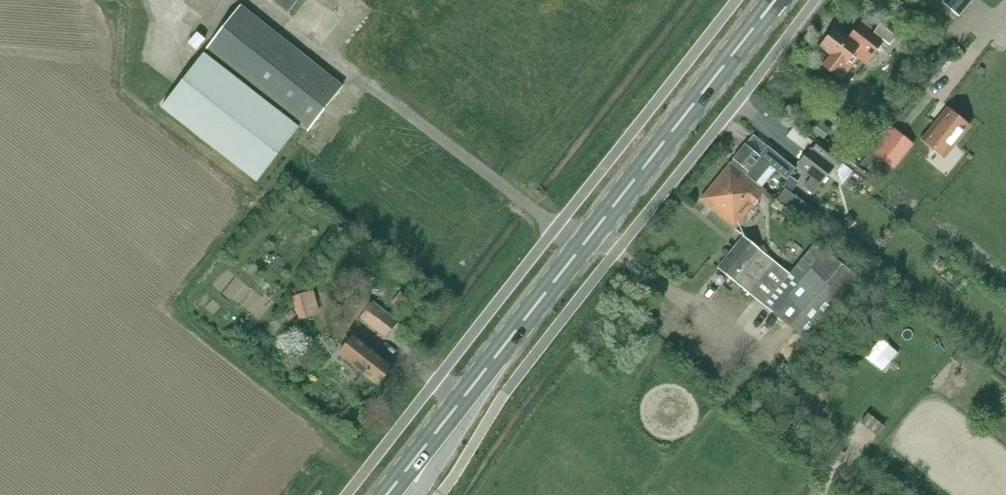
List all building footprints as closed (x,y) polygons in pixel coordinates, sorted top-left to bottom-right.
[(289,14),(299,0),(271,0),(289,14)] [(944,5),(960,18),(976,0),(948,0),(944,5)] [(242,6),(207,50),(307,131),(344,86),(242,6)] [(836,29),(821,48),(830,55),(821,67),(842,82),(858,61),(867,67),(884,45),(865,31),(867,27),(862,23),(850,39),(836,29)] [(204,54),(162,108),(257,182),(299,128),(204,54)] [(970,126),(949,109),(923,140),(945,157),(970,126)] [(821,121),(812,132),(823,140),(832,129),(821,121)] [(895,129),(875,154),(894,169),(914,144),(895,129)] [(811,150),(798,168),(812,179),(805,189),(814,196),(834,169),(837,172),(845,162),(819,142),(813,151),(811,150)] [(745,147),(731,165),(763,190),(777,173),(789,182),(797,171),(768,149),(760,159),(745,147)] [(766,193),(731,165),(702,202),(737,230),(766,193)] [(788,189),(780,200),(812,224),(820,213),(800,198),(788,189)] [(914,222),(926,232),(933,222),(921,212),(914,222)] [(744,236),(717,268),(789,327),(807,342),(861,279),(816,243),(790,274),(744,236)] [(308,293),(294,297),(301,320),(315,316),(308,293)] [(371,301),(359,318),(385,337),(397,321),(371,301)] [(353,335),(338,355),(378,385),(393,364),(353,335)]
